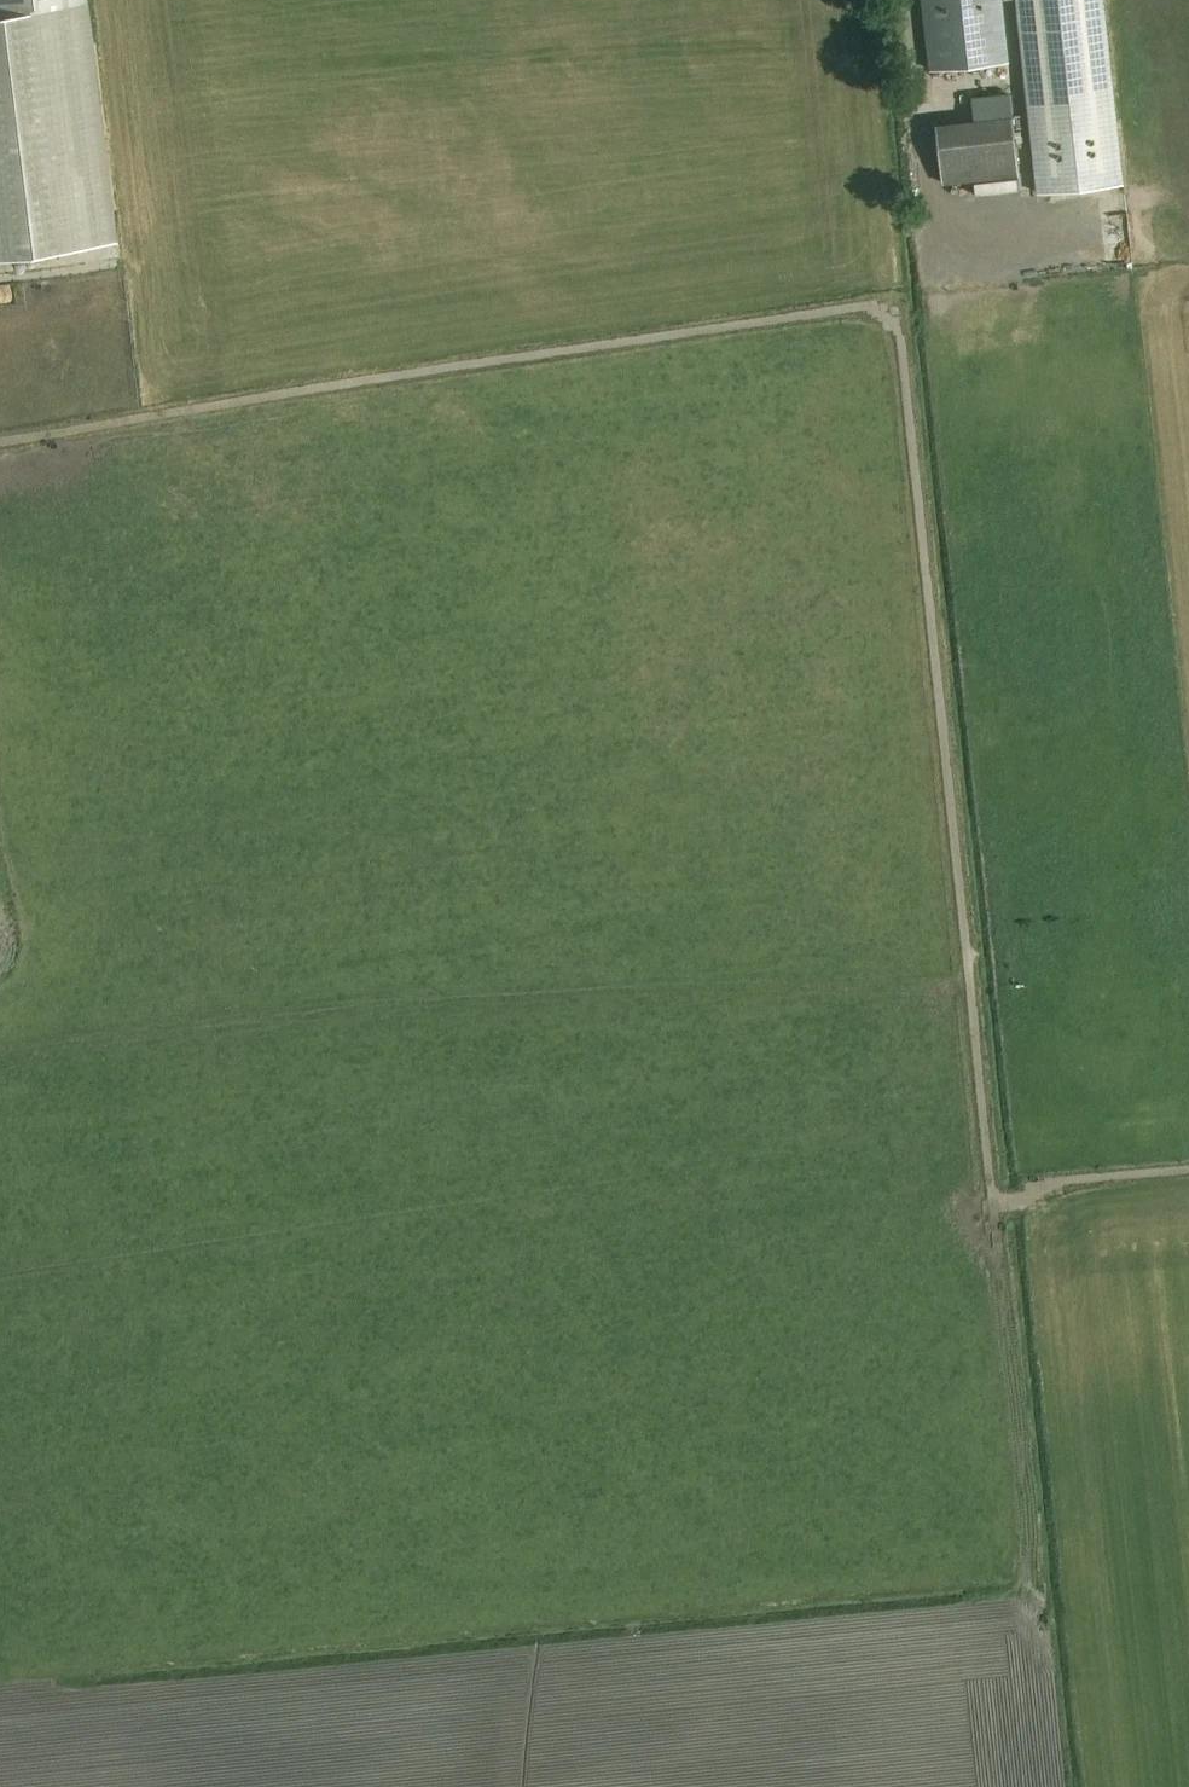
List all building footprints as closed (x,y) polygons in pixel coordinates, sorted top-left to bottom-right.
[(931,70),(1010,61),(1003,0),(924,0),(931,70)] [(1125,183),(1105,0),(1018,0),(1038,192),(1125,183)] [(93,241),(64,4),(0,11),(0,253),(93,241)] [(935,124),(940,198),(1015,193),(1012,132),(992,134),(992,120),(935,124)]
